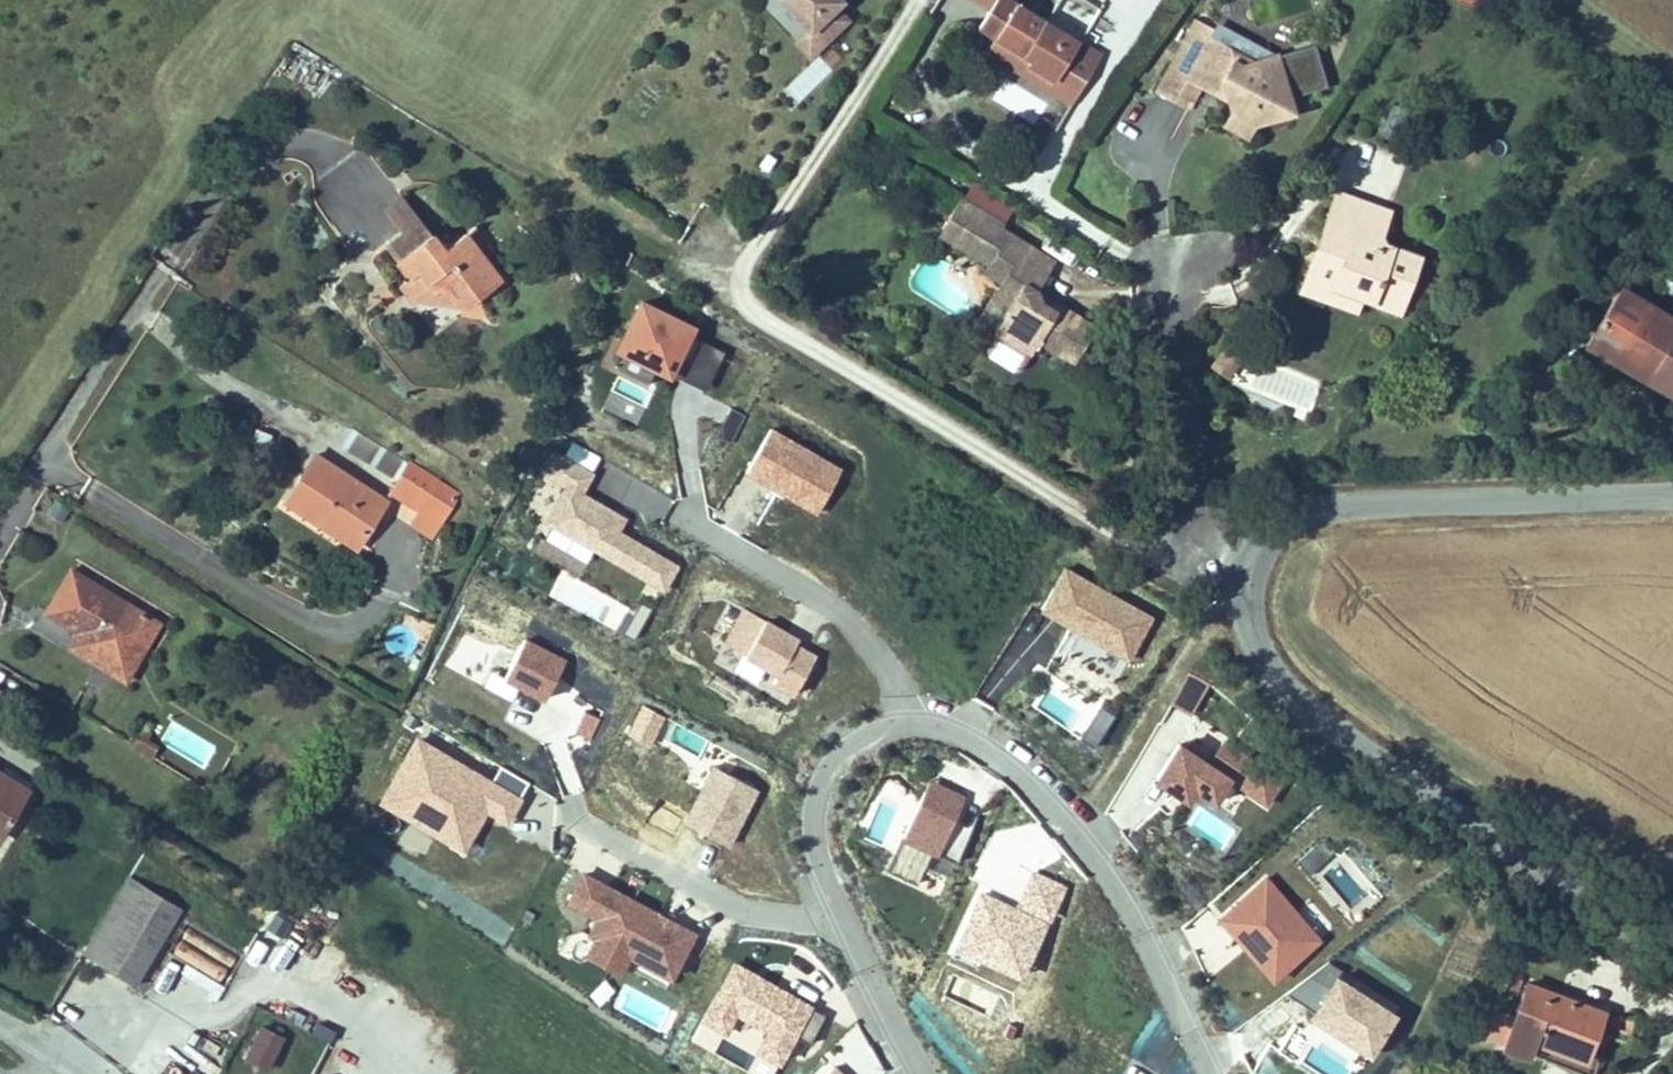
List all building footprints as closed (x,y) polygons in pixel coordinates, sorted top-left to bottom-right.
[(837,5),(842,0),(777,0),(804,28),(806,26),(823,43),(850,18),(837,5)] [(986,10),(992,0),(969,0),(986,10)] [(1044,19),(1050,10),(1037,3),(1032,11),(1013,0),(992,0),(986,10),(976,27),(992,37),(1027,58),(1024,64),(1076,95),(1101,53),(1044,19)] [(1474,10),(1479,0),(1457,0),(1474,10)] [(1278,53),(1278,50),(1274,51),(1248,58),(1207,37),(1204,35),(1209,24),(1193,16),(1154,90),(1191,109),(1202,89),(1225,101),(1227,111),(1220,126),(1248,140),(1257,122),(1295,112),(1291,97),(1278,53)] [(1215,21),(1207,37),(1248,58),(1274,51),(1215,21)] [(808,58),(823,43),(806,26),(804,28),(791,40),(808,58)] [(1024,64),(1027,58),(992,37),(983,52),(1070,104),(1076,95),(1024,64)] [(1316,43),(1278,53),(1291,97),(1328,87),(1316,43)] [(1400,316),(1422,255),(1385,242),(1380,234),(1369,235),(1359,232),(1370,202),(1333,188),(1295,292),(1355,314),(1359,302),(1400,316)] [(1053,263),(1022,243),(1001,231),(1005,225),(958,196),(935,234),(970,255),(965,262),(998,282),(997,285),(1014,296),(1006,310),(995,329),(1034,354),(1042,341),(1078,361),(1101,324),(1061,301),(1055,311),(1039,302),(1038,290),(1039,287),(1053,263)] [(1369,235),(1380,234),(1389,208),(1370,202),(1359,232),(1369,235)] [(437,231),(420,243),(442,274),(455,265),(482,301),(504,285),(513,298),(536,280),(501,232),(479,247),(456,218),(437,231)] [(455,265),(442,274),(433,281),(482,301),(455,265)] [(1619,282),(1581,345),(1672,401),(1672,315),(1619,282)] [(504,285),(482,301),(500,307),(513,298),(504,285)] [(1014,296),(997,285),(988,299),(1006,310),(1014,296)] [(1055,311),(1061,301),(1039,287),(1038,290),(1039,302),(1055,311)] [(629,354),(621,371),(650,385),(658,369),(663,360),(675,367),(680,358),(691,364),(703,341),(691,335),(694,329),(643,303),(620,350),(629,354)] [(995,329),(990,337),(1030,361),(1034,354),(995,329)] [(1208,364),(1226,377),(1243,353),(1226,340),(1208,364)] [(727,354),(703,341),(691,364),(680,358),(675,367),(663,360),(658,369),(671,375),(708,393),(727,354)] [(730,415),(744,422),(747,417),(734,409),(730,415)] [(719,436),(733,444),(744,422),(730,415),(719,436)] [(773,430),(748,472),(820,515),(845,472),(773,430)] [(575,443),(565,459),(594,476),(603,459),(575,443)] [(569,488),(549,523),(555,526),(597,551),(666,591),(680,568),(620,533),(627,521),(613,513),(611,517),(601,511),(604,507),(584,496),(595,476),(594,476),(565,459),(561,456),(549,477),(569,488)] [(417,504),(347,462),(318,509),(377,546),(384,535),(395,541),(417,504)] [(492,493),(442,463),(424,493),(453,511),(447,523),(467,536),(492,493)] [(611,517),(613,513),(604,507),(601,511),(611,517)] [(588,565),(597,551),(555,526),(546,540),(588,565)] [(384,535),(377,546),(388,554),(395,541),(384,535)] [(1158,619),(1072,567),(1048,608),(1076,626),(1072,633),(1079,637),(1072,649),(1122,679),(1158,619)] [(179,616),(103,571),(75,618),(106,638),(97,653),(121,668),(126,658),(146,670),(179,616)] [(638,613),(650,619),(655,611),(643,604),(638,613)] [(800,641),(747,610),(727,644),(800,687),(818,657),(798,646),(800,641)] [(624,635),(636,642),(650,619),(638,613),(624,635)] [(126,658),(121,668),(154,688),(192,624),(179,616),(146,670),(126,658)] [(570,664),(530,642),(509,680),(549,702),(570,664)] [(1214,686),(1193,674),(1176,704),(1196,716),(1214,686)] [(164,747),(201,762),(209,741),(172,726),(164,747)] [(424,743),(389,801),(413,815),(421,802),(453,821),(445,834),(469,848),(486,819),(481,816),(486,807),(491,810),(511,821),(523,801),(495,785),(424,743)] [(1269,806),(1285,783),(1227,744),(1212,766),(1182,745),(1158,781),(1179,795),(1181,791),(1191,798),(1197,790),(1217,803),(1232,781),(1269,806)] [(505,768),(495,785),(523,801),(533,785),(505,768)] [(728,850),(760,791),(717,768),(686,828),(728,850)] [(0,772),(0,862),(22,874),(61,808),(0,772)] [(930,781),(928,786),(961,801),(963,796),(930,781)] [(956,863),(980,810),(961,801),(928,786),(904,839),(956,863)] [(1189,802),(1191,798),(1181,791),(1179,795),(1189,802)] [(453,821),(421,802),(413,815),(445,834),(453,821)] [(486,807),(481,816),(486,819),(491,810),(486,807)] [(919,886),(925,874),(894,860),(889,872),(919,886)] [(673,976),(697,933),(675,921),(672,927),(659,920),(662,915),(586,874),(571,902),(600,917),(592,932),(673,976)] [(186,909),(129,876),(81,958),(138,991),(186,909)] [(1320,937),(1267,876),(1221,917),(1273,978),(1320,937)] [(1045,923),(1013,909),(1010,915),(998,909),(1001,903),(982,894),(957,947),(978,956),(982,946),(1025,967),(1045,923)] [(1010,915),(1013,909),(1001,903),(998,909),(1010,915)] [(659,920),(672,927),(675,921),(662,915),(659,920)] [(188,926),(172,953),(221,983),(237,956),(188,926)] [(635,969),(668,986),(673,976),(592,932),(588,940),(584,939),(577,941),(573,948),(575,956),(582,960),(589,958),(590,956),(623,971),(635,969)] [(957,947),(952,957),(978,968),(982,958),(1020,976),(1025,967),(982,946),(978,956),(957,947)] [(1323,1000),(1317,1010),(1376,1048),(1398,1014),(1340,976),(1345,969),(1331,960),(1299,984),(1323,1000)] [(1398,1014),(1403,1007),(1345,969),(1340,976),(1398,1014)] [(1603,1011),(1524,980),(1497,1049),(1523,1060),(1530,1043),(1582,1064),(1603,1011)] [(1323,1000),(1299,984),(1289,992),(1317,1010),(1323,1000)] [(263,1026),(247,1058),(269,1069),(286,1037),(263,1026)]
